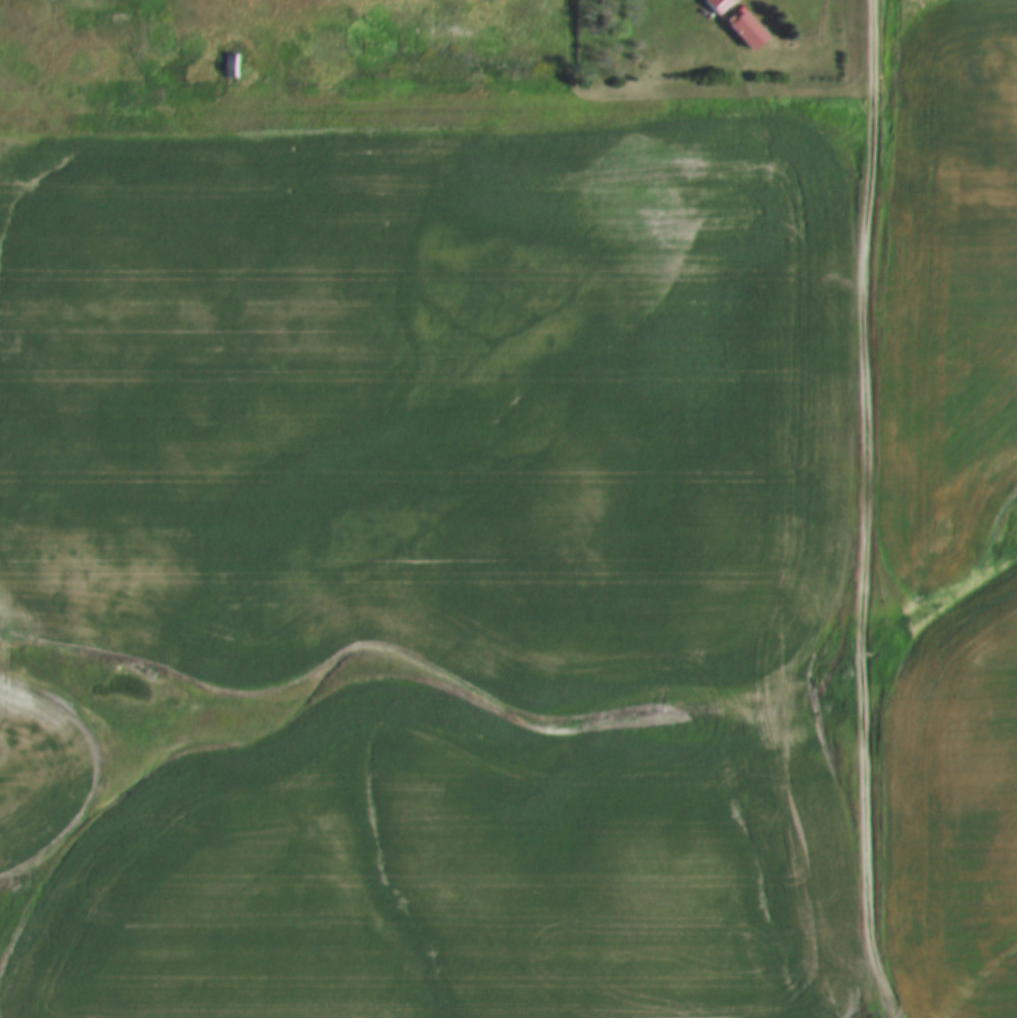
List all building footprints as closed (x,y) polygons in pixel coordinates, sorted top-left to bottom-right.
[(717,10),(708,0),(728,0),(717,10)] [(743,5),(766,32),(749,47),(724,18),(732,11),(734,13),(743,5)] [(227,49),(239,49),(238,72),(226,71),(227,49)]
